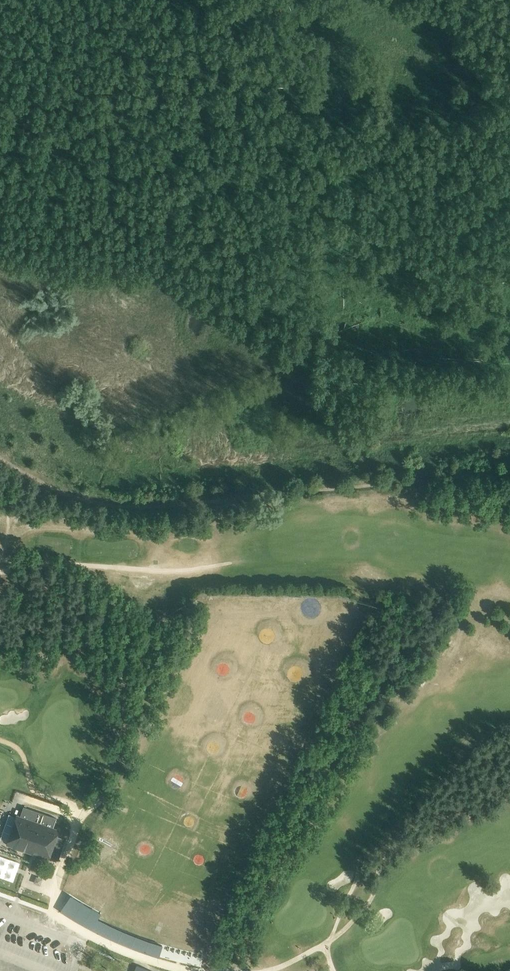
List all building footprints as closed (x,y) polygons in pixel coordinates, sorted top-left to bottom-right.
[(47,769),(41,773),(46,783),(53,779),(47,769)] [(12,827),(7,844),(35,854),(35,856),(47,861),(49,857),(58,860),(61,853),(66,839),(61,837),(56,836),(58,830),(53,828),(56,818),(23,807),(23,808),(25,808),(21,817),(20,817),(17,816),(14,824),(12,827)] [(72,897),(64,909),(85,922),(86,920),(94,925),(100,913),(72,897)] [(71,962),(71,952),(62,952),(63,963),(71,962)]
